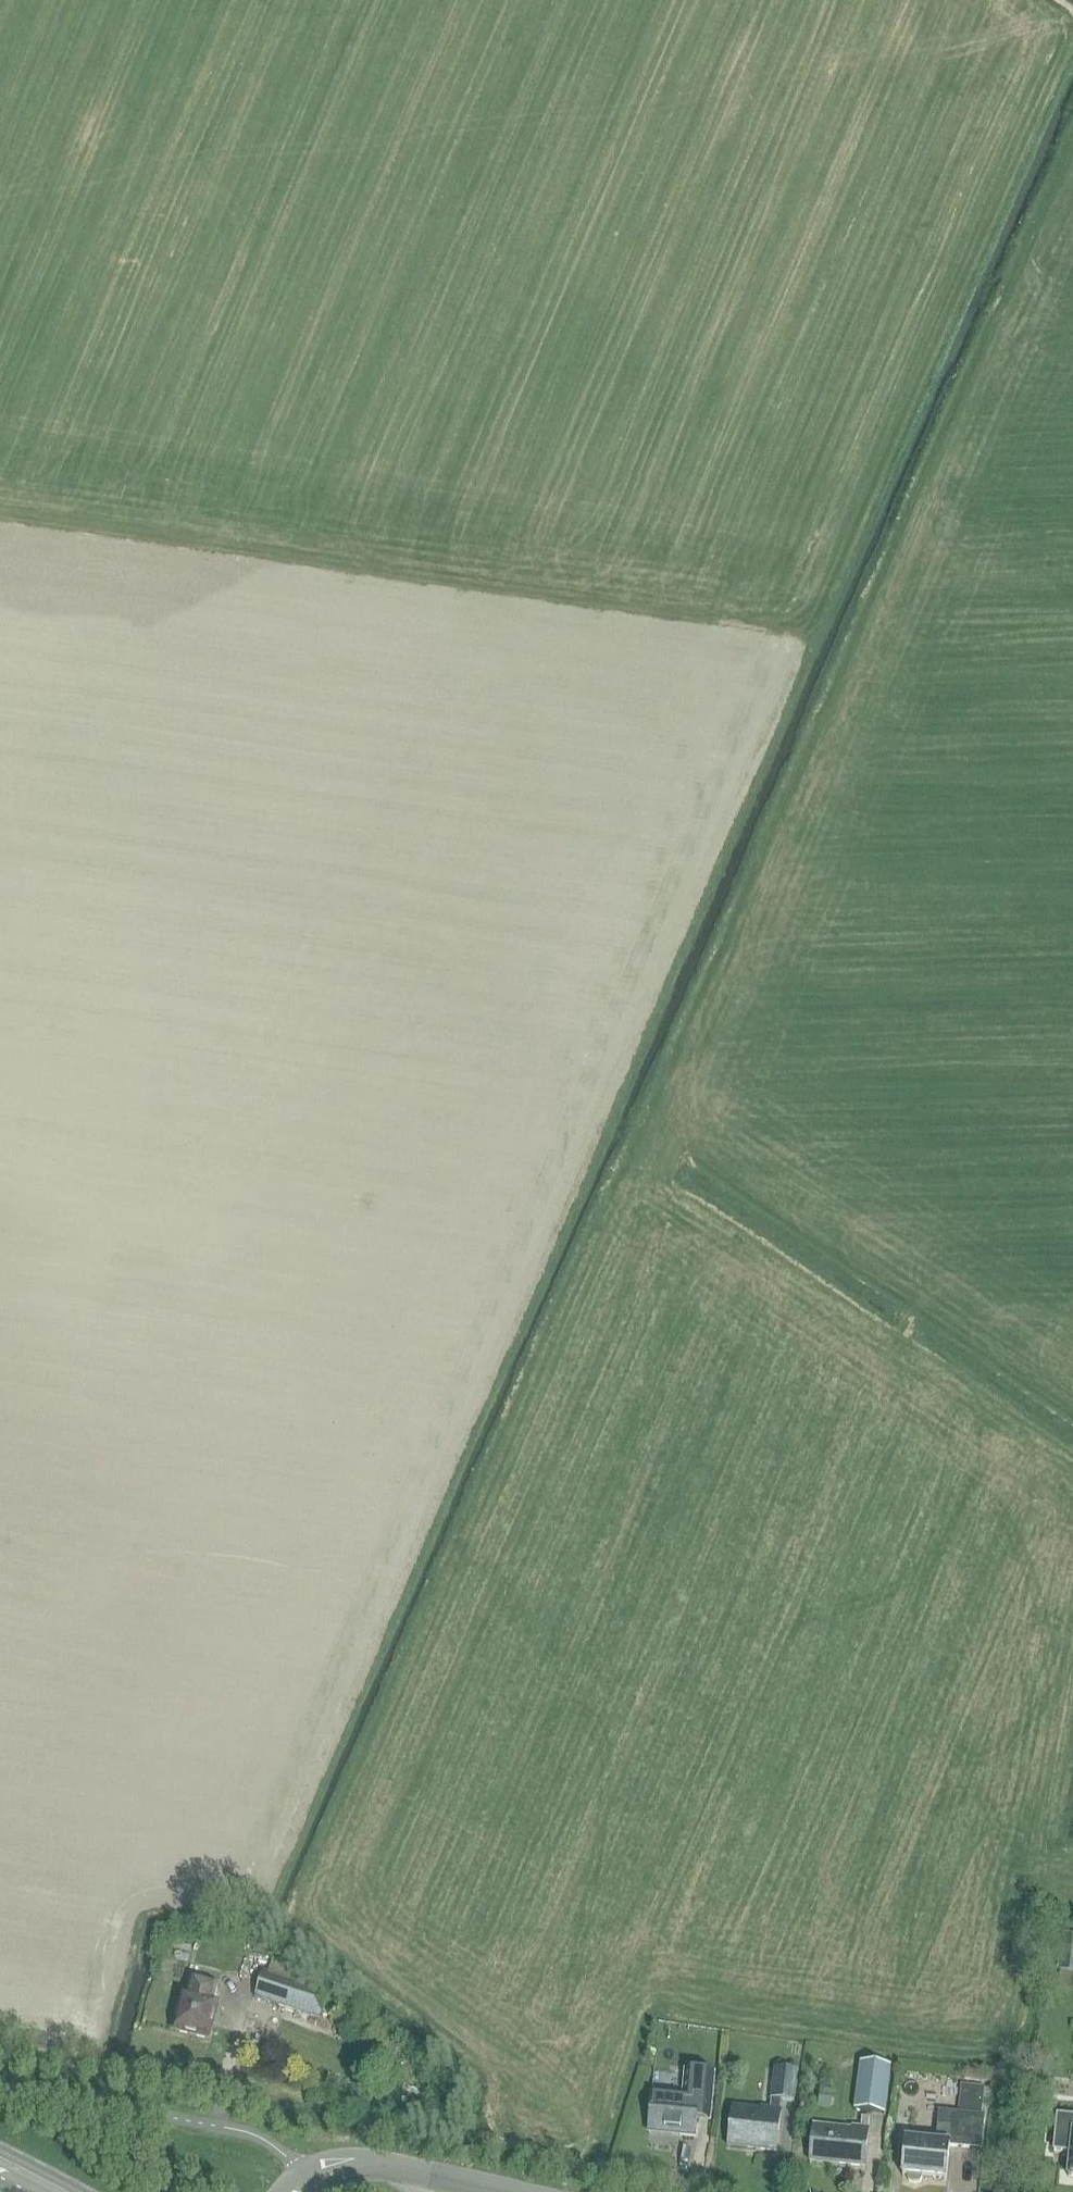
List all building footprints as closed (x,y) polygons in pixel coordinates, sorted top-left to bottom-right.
[(1072,1972),(1072,1936),(1060,1935),(1056,1971),(1072,1972)] [(253,1998),(320,2020),(329,1993),(263,1971),(253,1998)] [(217,2017),(220,2005),(213,2003),(218,1985),(192,1978),(187,1997),(183,1996),(174,2031),(208,2040),(214,2016),(217,2017)] [(856,2109),(884,2111),(889,2064),(861,2061),(856,2109)] [(794,2100),(797,2070),(775,2067),(770,2107),(761,2106),(761,2110),(732,2107),(728,2145),(775,2151),(780,2110),(779,2110),(780,2098),(794,2100)] [(710,2112),(713,2082),(690,2079),(689,2096),(652,2093),(649,2132),(695,2136),(697,2110),(710,2112)] [(962,2082),(958,2113),(981,2115),(984,2085),(962,2082)] [(830,2110),(833,2090),(819,2088),(816,2109),(830,2110)] [(902,2175),(907,2175),(907,2178),(908,2179),(909,2181),(914,2183),(918,2182),(920,2181),(921,2177),(945,2179),(949,2146),(981,2149),(985,2116),(981,2115),(958,2113),(938,2111),(935,2142),(906,2139),(902,2175)] [(1055,2116),(1052,2154),(1071,2155),(1069,2175),(1072,2176),(1072,2118),(1055,2116)] [(864,2166),(868,2129),(852,2127),(852,2129),(813,2126),(810,2161),(864,2166)]
